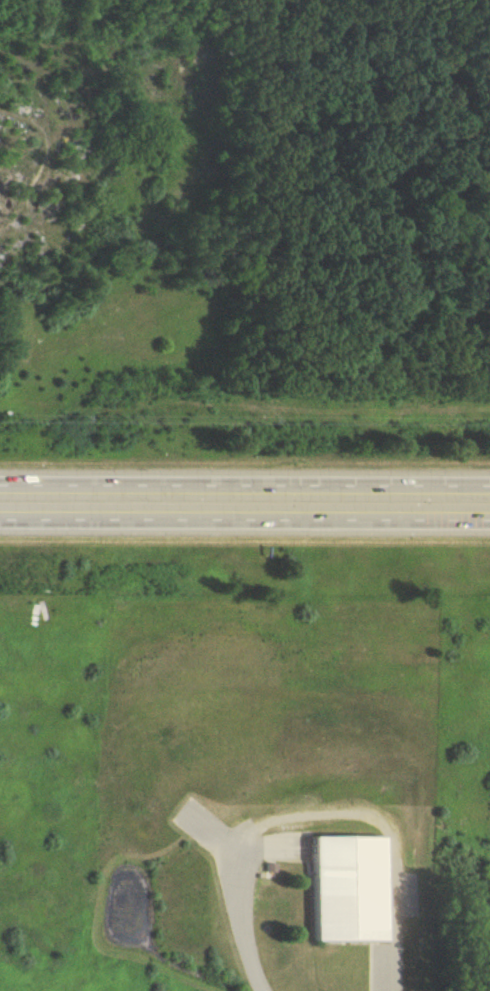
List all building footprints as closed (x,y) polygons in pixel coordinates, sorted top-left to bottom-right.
[(311,836),(310,940),(381,940),(382,836),(311,836)]
